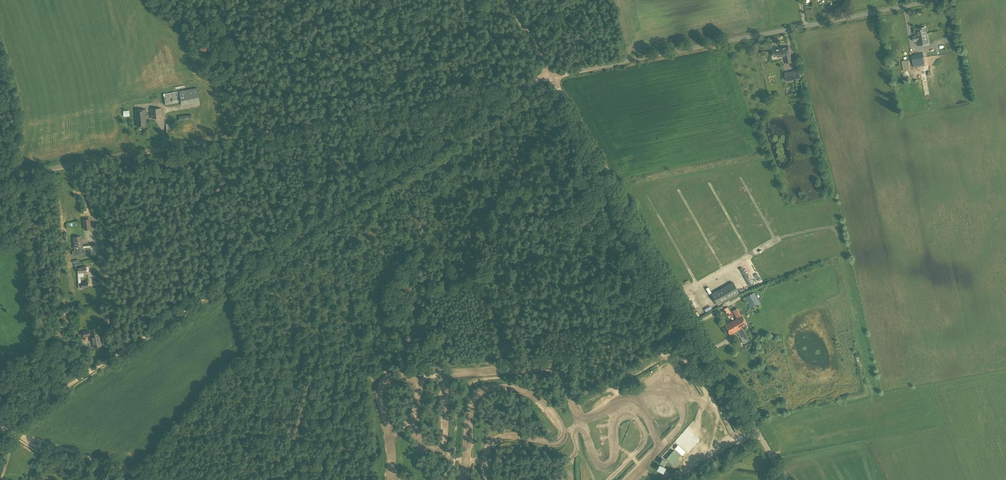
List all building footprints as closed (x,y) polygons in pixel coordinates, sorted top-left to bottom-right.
[(927,34),(925,27),(914,29),(915,34),(917,33),(917,36),(913,37),(913,41),(917,40),(918,45),(929,43),(927,34)] [(792,61),(789,50),(788,46),(783,47),(783,48),(772,50),(774,56),(781,55),(781,54),(784,54),(786,63),(792,61)] [(913,68),(925,66),(923,53),(911,55),(913,68)] [(795,71),(787,72),(788,79),(795,78),(795,79),(801,78),(799,70),(795,71)] [(181,104),(199,100),(197,88),(163,94),(165,105),(181,102),(181,104)] [(151,118),(161,117),(161,108),(151,109),(151,118)] [(146,126),(146,119),(147,119),(146,109),(135,110),(136,120),(137,119),(138,126),(146,126)] [(81,236),(73,237),(73,238),(74,246),(75,246),(75,251),(73,251),(73,255),(76,255),(84,254),(84,253),(85,253),(86,252),(85,249),(84,249),(83,249),(82,245),(81,236)] [(717,305),(738,293),(732,282),(711,294),(717,305)] [(745,297),(745,298),(750,308),(760,302),(754,292),(745,297)] [(734,334),(739,331),(738,329),(746,324),(741,316),(725,325),(730,334),(733,332),(734,334)] [(99,335),(98,328),(82,331),(83,337),(92,335),(92,337),(94,347),(101,345),(99,335)] [(723,405),(720,407),(725,416),(728,414),(723,405)] [(674,448),(681,456),(685,452),(678,445),(674,448)] [(675,467),(680,461),(677,459),(680,456),(674,450),(666,459),(675,467)] [(663,473),(666,468),(659,465),(656,470),(663,473)]
